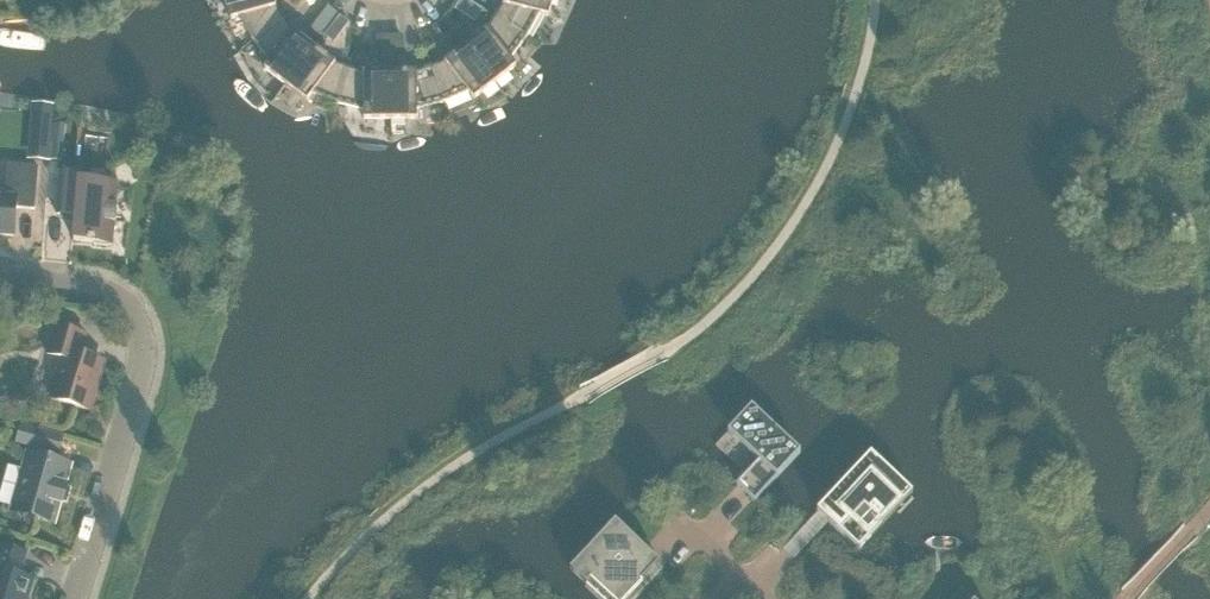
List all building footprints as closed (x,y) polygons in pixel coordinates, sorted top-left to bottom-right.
[(284,19),(276,7),(274,0),(225,0),(227,10),(228,10),(230,19),(239,17),(253,40),(284,19)] [(484,2),(479,0),(461,0),(458,5),(478,14),(484,2)] [(553,0),(504,0),(503,5),(495,17),(527,38),(539,14),(548,16),(551,7),(553,0)] [(329,27),(339,13),(327,5),(310,28),(322,37),(329,27)] [(329,27),(340,35),(350,22),(339,13),(329,27)] [(510,59),(527,38),(495,17),(487,29),(466,45),(495,83),(508,73),(508,72),(516,66),(510,59)] [(454,32),(444,18),(432,28),(442,41),(454,32)] [(285,85),(314,47),(292,31),(284,19),(253,40),(269,61),(264,68),(272,74),(272,75),(285,85)] [(378,56),(390,56),(389,37),(378,37),(378,56)] [(389,37),(390,56),(402,56),(402,37),(389,37)] [(482,93),(495,83),(466,45),(444,62),(430,67),(443,103),(468,92),(473,99),(481,93),(482,93)] [(337,104),(349,68),(335,63),(314,47),(285,85),(298,95),(299,95),(307,101),(312,94),(337,104)] [(417,110),(443,103),(430,67),(416,72),(390,72),(390,120),(407,119),(417,119),(417,110)] [(390,120),(390,72),(363,72),(349,68),(337,104),(363,110),(363,119),(373,119),(373,120),(390,120)] [(62,161),(65,125),(52,124),(49,160),(62,161)] [(50,143),(51,127),(31,126),(30,142),(50,143)] [(38,167),(7,164),(5,197),(0,197),(0,234),(13,236),(15,208),(34,209),(38,167)] [(116,223),(117,206),(115,206),(117,184),(80,181),(80,175),(60,173),(57,215),(75,216),(73,241),(94,243),(94,245),(109,246),(109,244),(112,244),(114,222),(116,223)] [(98,377),(99,376),(98,376),(103,361),(84,356),(80,350),(85,334),(56,326),(47,354),(64,359),(59,375),(54,376),(50,388),(54,391),(52,399),(88,410),(94,390),(95,390),(95,389),(94,389),(98,377)] [(749,471),(719,442),(707,455),(756,500),(801,452),(757,410),(733,435),(760,460),(749,471)] [(59,454),(64,434),(20,422),(15,442),(59,454)] [(858,550),(912,493),(870,454),(816,510),(858,550)] [(62,486),(67,467),(28,456),(23,475),(21,474),(16,490),(19,491),(14,509),(52,520),(58,502),(62,503),(66,487),(62,486)] [(615,520),(570,569),(586,584),(590,580),(610,598),(627,598),(642,583),(640,580),(658,561),(615,520)] [(33,580),(19,575),(26,553),(0,545),(0,598),(27,598),(33,580)]
